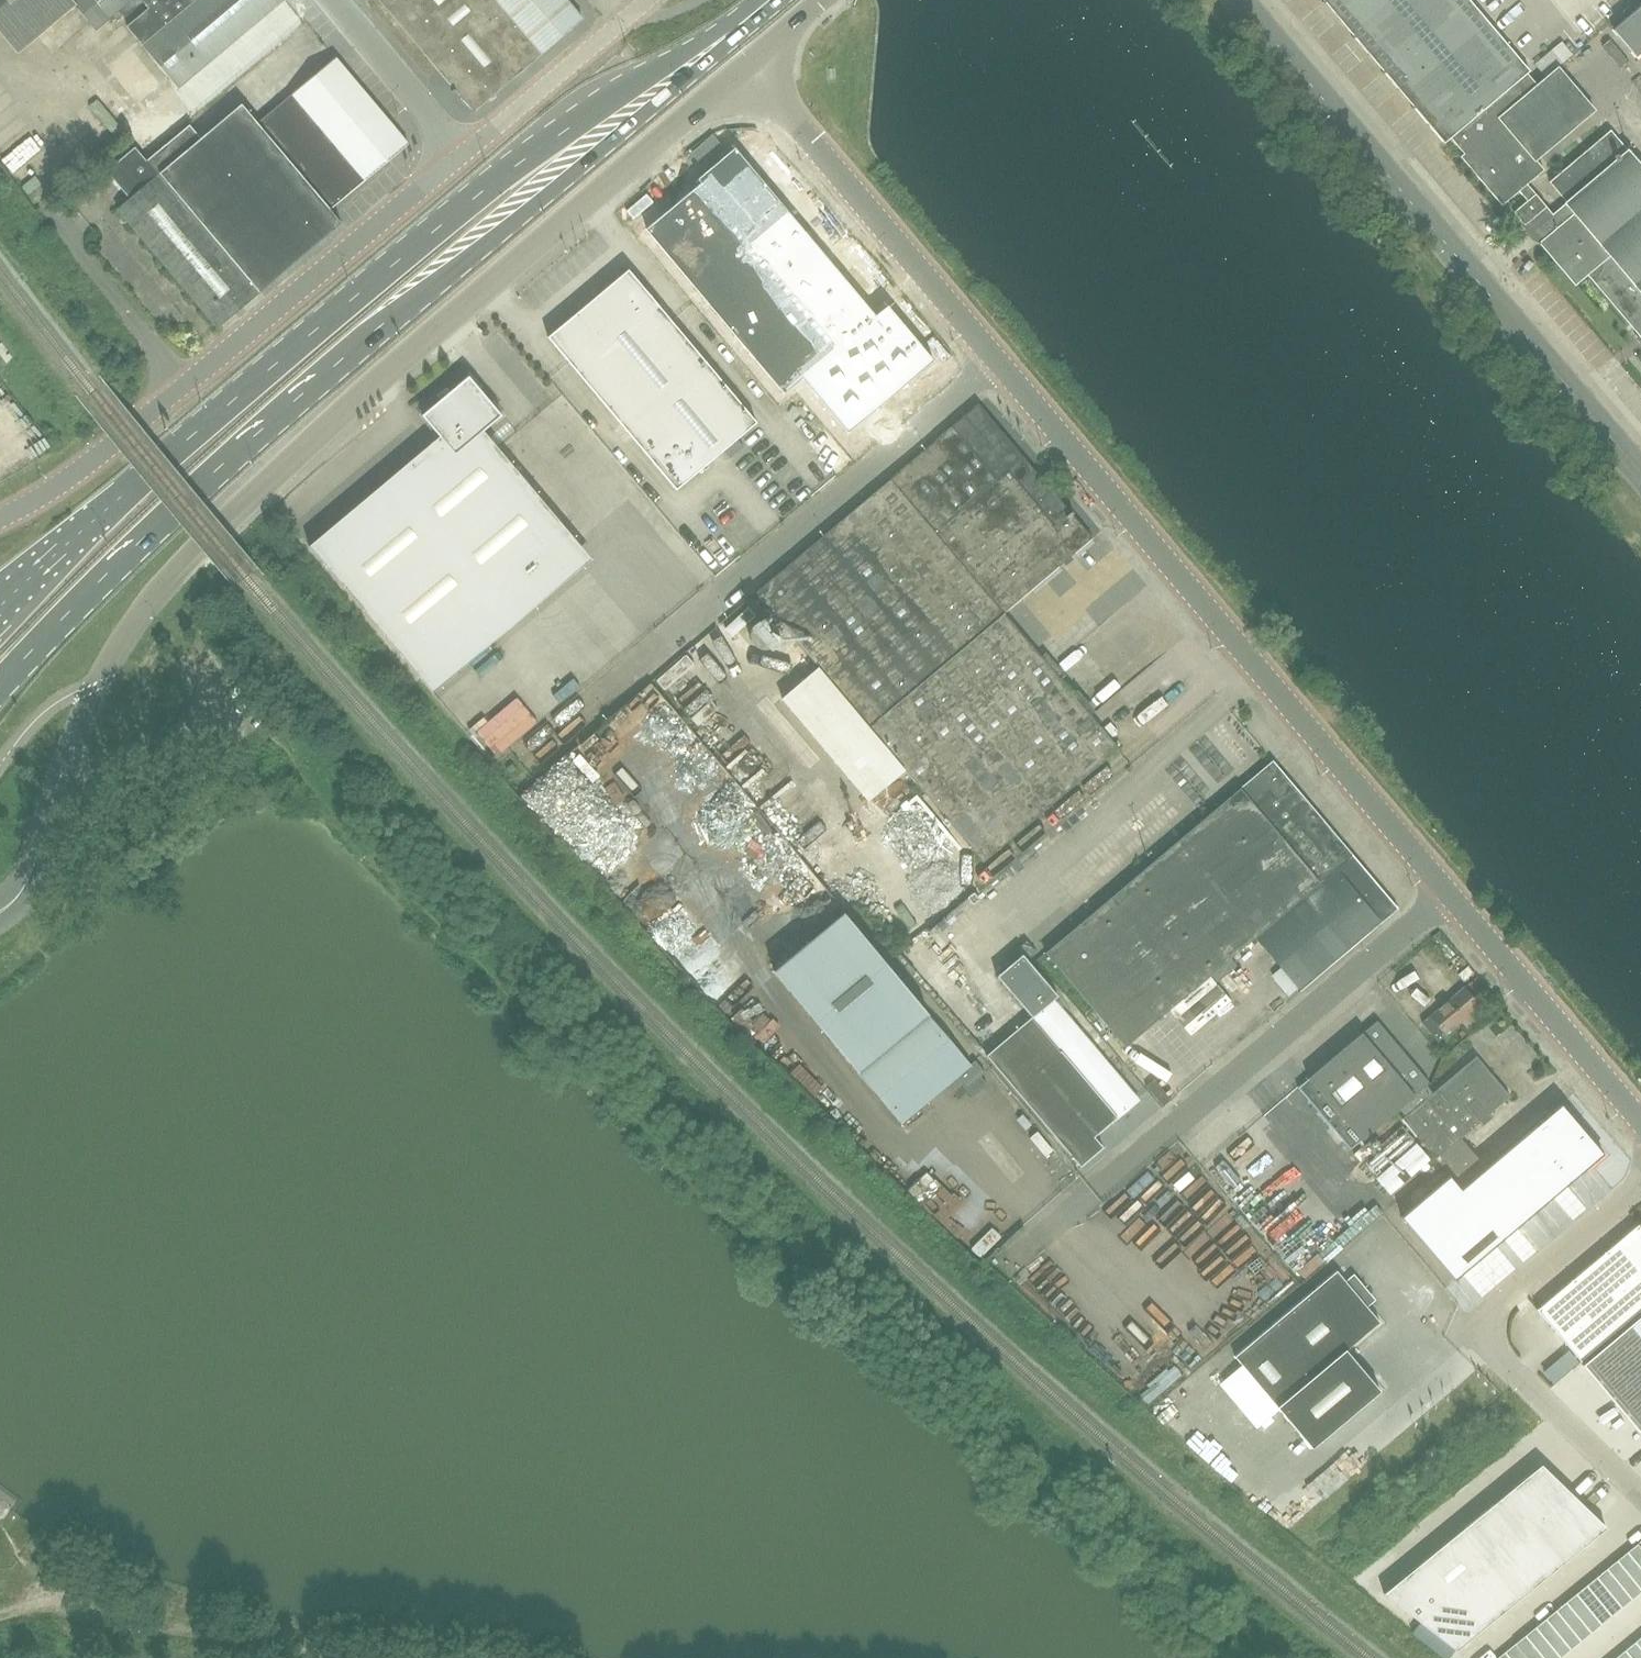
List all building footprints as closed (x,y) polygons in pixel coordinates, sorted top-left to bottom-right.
[(4,36),(46,0),(0,0),(0,31),(4,36)] [(180,0),(73,0),(96,28),(118,9),(124,18),(143,2),(149,9),(127,27),(136,37),(180,0)] [(136,37),(178,88),(283,0),(180,0),(136,37)] [(543,54),(584,19),(568,0),(380,0),(455,89),(452,91),(454,94),(457,91),(474,112),(543,54)] [(1629,151),(1628,152),(1610,131),(1549,182),(1567,203),(1553,216),(1526,185),(1543,170),(1535,161),(1594,111),(1558,68),(1537,85),(1526,74),(1529,72),(1469,0),(1322,0),(1435,134),(1444,144),(1450,138),(1464,154),(1461,157),(1502,206),(1519,191),(1527,201),(1514,213),(1524,225),(1526,224),(1541,242),(1540,243),(1575,285),(1588,274),(1640,337),(1640,166),(1629,151)] [(1613,30),(1636,57),(1640,53),(1640,7),(1613,30)] [(243,104),(242,105),(270,138),(329,209),(330,208),(408,143),(337,58),(259,123),(243,104)] [(166,146),(165,147),(148,161),(259,293),(342,223),(330,208),(329,209),(270,138),(242,105),(202,138),(190,125),(166,145),(166,146)] [(148,161),(144,156),(136,146),(107,171),(130,198),(118,209),(218,328),(259,293),(148,161)] [(698,179),(701,183),(647,229),(785,394),(803,378),(849,433),(934,361),(888,306),(876,316),(738,152),(735,148),(698,179)] [(629,270),(548,337),(677,490),(757,423),(629,270)] [(419,676),(578,542),(484,431),(503,416),(469,376),(450,392),(447,387),(438,395),(441,400),(422,415),(440,437),(310,546),(419,676)] [(0,391),(0,395),(12,414),(23,408),(9,385),(0,391)] [(557,411),(583,448),(602,435),(576,398),(557,411)] [(983,862),(1021,830),(1119,748),(1004,613),(1011,608),(1093,539),(979,404),(755,592),(819,668),(782,698),(868,800),(904,769),(983,862)] [(21,452),(46,441),(34,416),(10,427),(21,452)] [(592,451),(608,469),(623,456),(606,437),(592,451)] [(593,547),(604,540),(591,521),(580,528),(593,547)] [(635,657),(659,635),(602,574),(578,596),(635,657)] [(568,604),(547,620),(587,674),(599,665),(594,659),(603,653),(589,634),(590,633),(568,604)] [(528,654),(520,661),(541,686),(549,679),(528,654)] [(571,710),(587,696),(568,676),(553,690),(571,710)] [(760,696),(749,703),(759,718),(769,712),(760,696)] [(780,725),(771,734),(805,771),(815,762),(780,725)] [(1397,908),(1272,761),(1046,954),(1125,1047),(1254,938),(1299,991),(1397,908)] [(788,778),(841,849),(855,839),(820,792),(832,783),(819,766),(805,776),(800,770),(788,778)] [(856,832),(866,826),(853,804),(843,811),(856,832)] [(815,849),(825,865),(835,860),(825,843),(815,849)] [(844,913),(774,971),(902,1124),(957,1078),(966,1089),(986,1073),(976,1061),(971,1064),(844,913)] [(1095,1137),(1139,1100),(1054,999),(1058,996),(1027,960),(1036,952),(1030,945),(1024,945),(1010,957),(1014,962),(997,976),(1032,1017),(987,1056),(1081,1167),(1104,1148),(1095,1137)] [(1479,1006),(1464,988),(1424,1023),(1439,1041),(1479,1006)] [(1193,1026),(1203,1039),(1245,1007),(1235,994),(1193,1026)] [(1351,1150),(1396,1112),(1399,1110),(1427,1085),(1429,1083),(1377,1021),(1298,1088),(1351,1150)] [(1186,1056),(1194,1051),(1181,1032),(1174,1038),(1186,1056)] [(1451,1175),(1462,1189),(1486,1168),(1462,1139),(1511,1097),(1476,1057),(1433,1093),(1427,1085),(1399,1110),(1405,1117),(1403,1119),(1451,1175)] [(1604,1154),(1577,1122),(1562,1104),(1490,1165),(1486,1168),(1462,1189),(1505,1239),(1604,1154)] [(1346,1195),(1354,1187),(1339,1169),(1330,1177),(1346,1195)] [(1462,1189),(1451,1175),(1401,1217),(1455,1281),(1505,1239),(1462,1189)] [(1274,1219),(1283,1231),(1318,1205),(1308,1193),(1274,1219)] [(1640,1224),(1639,1224),(1639,1223),(1637,1224),(1638,1225),(1638,1226),(1537,1310),(1580,1361),(1640,1310),(1640,1225),(1640,1224)] [(991,1255),(1009,1240),(1001,1231),(983,1246),(991,1255)] [(1235,1357),(1312,1449),(1381,1391),(1347,1351),(1380,1322),(1337,1271),(1235,1357)] [(1640,1346),(1640,1328),(1635,1321),(1583,1365),(1598,1382),(1640,1346)] [(1640,1375),(1640,1346),(1598,1382),(1612,1399),(1640,1375)] [(1552,1381),(1576,1361),(1569,1352),(1545,1372),(1552,1381)] [(1612,1399),(1640,1433),(1640,1375),(1612,1399)] [(1542,1465),(1384,1594),(1422,1623),(1457,1650),(1607,1528),(1542,1465)] [(1498,1657),(1561,1657),(1640,1592),(1640,1548),(1638,1544),(1498,1657)] [(1457,1650),(1422,1623),(1413,1635),(1443,1657),(1451,1657),(1457,1650)] [(1616,1657),(1640,1657),(1640,1637),(1616,1657)]
